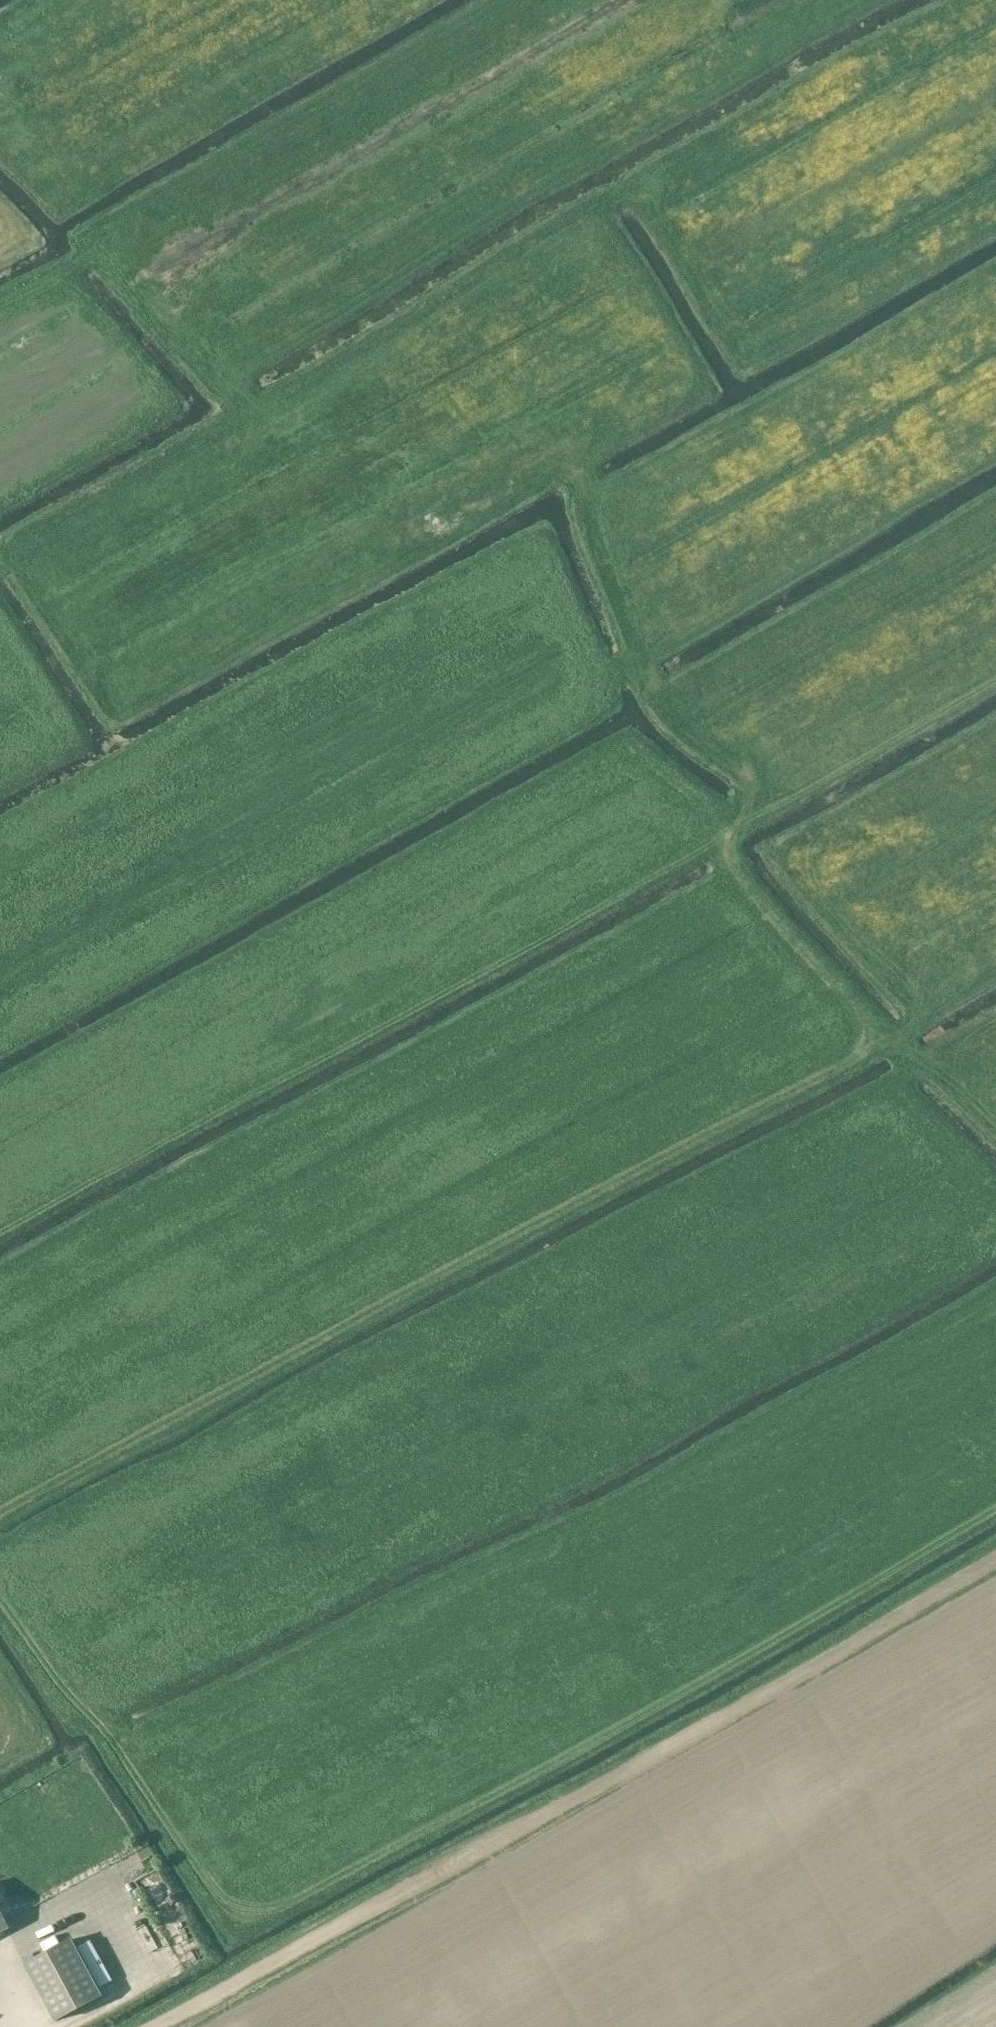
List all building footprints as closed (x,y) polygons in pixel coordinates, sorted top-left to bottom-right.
[(26,1966),(58,2022),(101,1999),(70,1941),(26,1966)]
